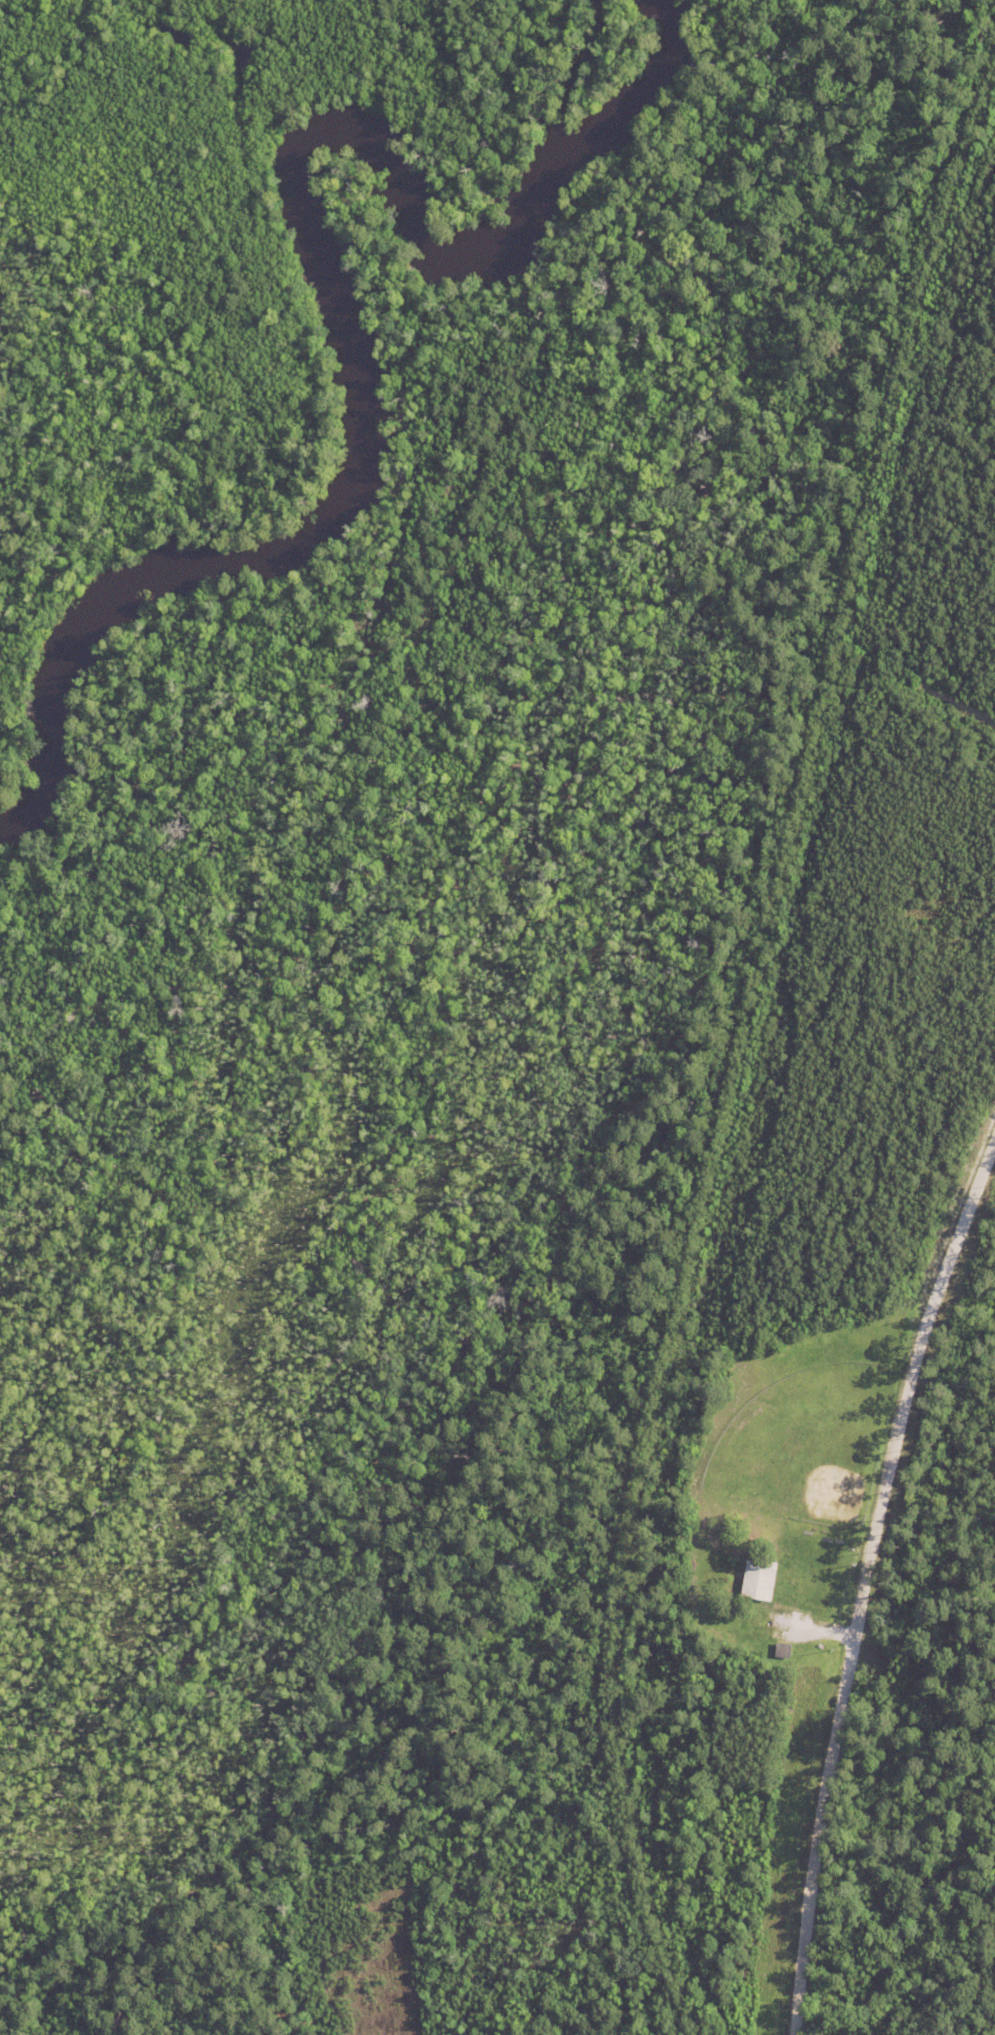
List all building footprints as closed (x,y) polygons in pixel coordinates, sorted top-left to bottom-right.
[(742,1599),(748,1561),(779,1566),(773,1604),(742,1599)] [(777,1645),(792,1645),(792,1660),(777,1660),(777,1645)]
